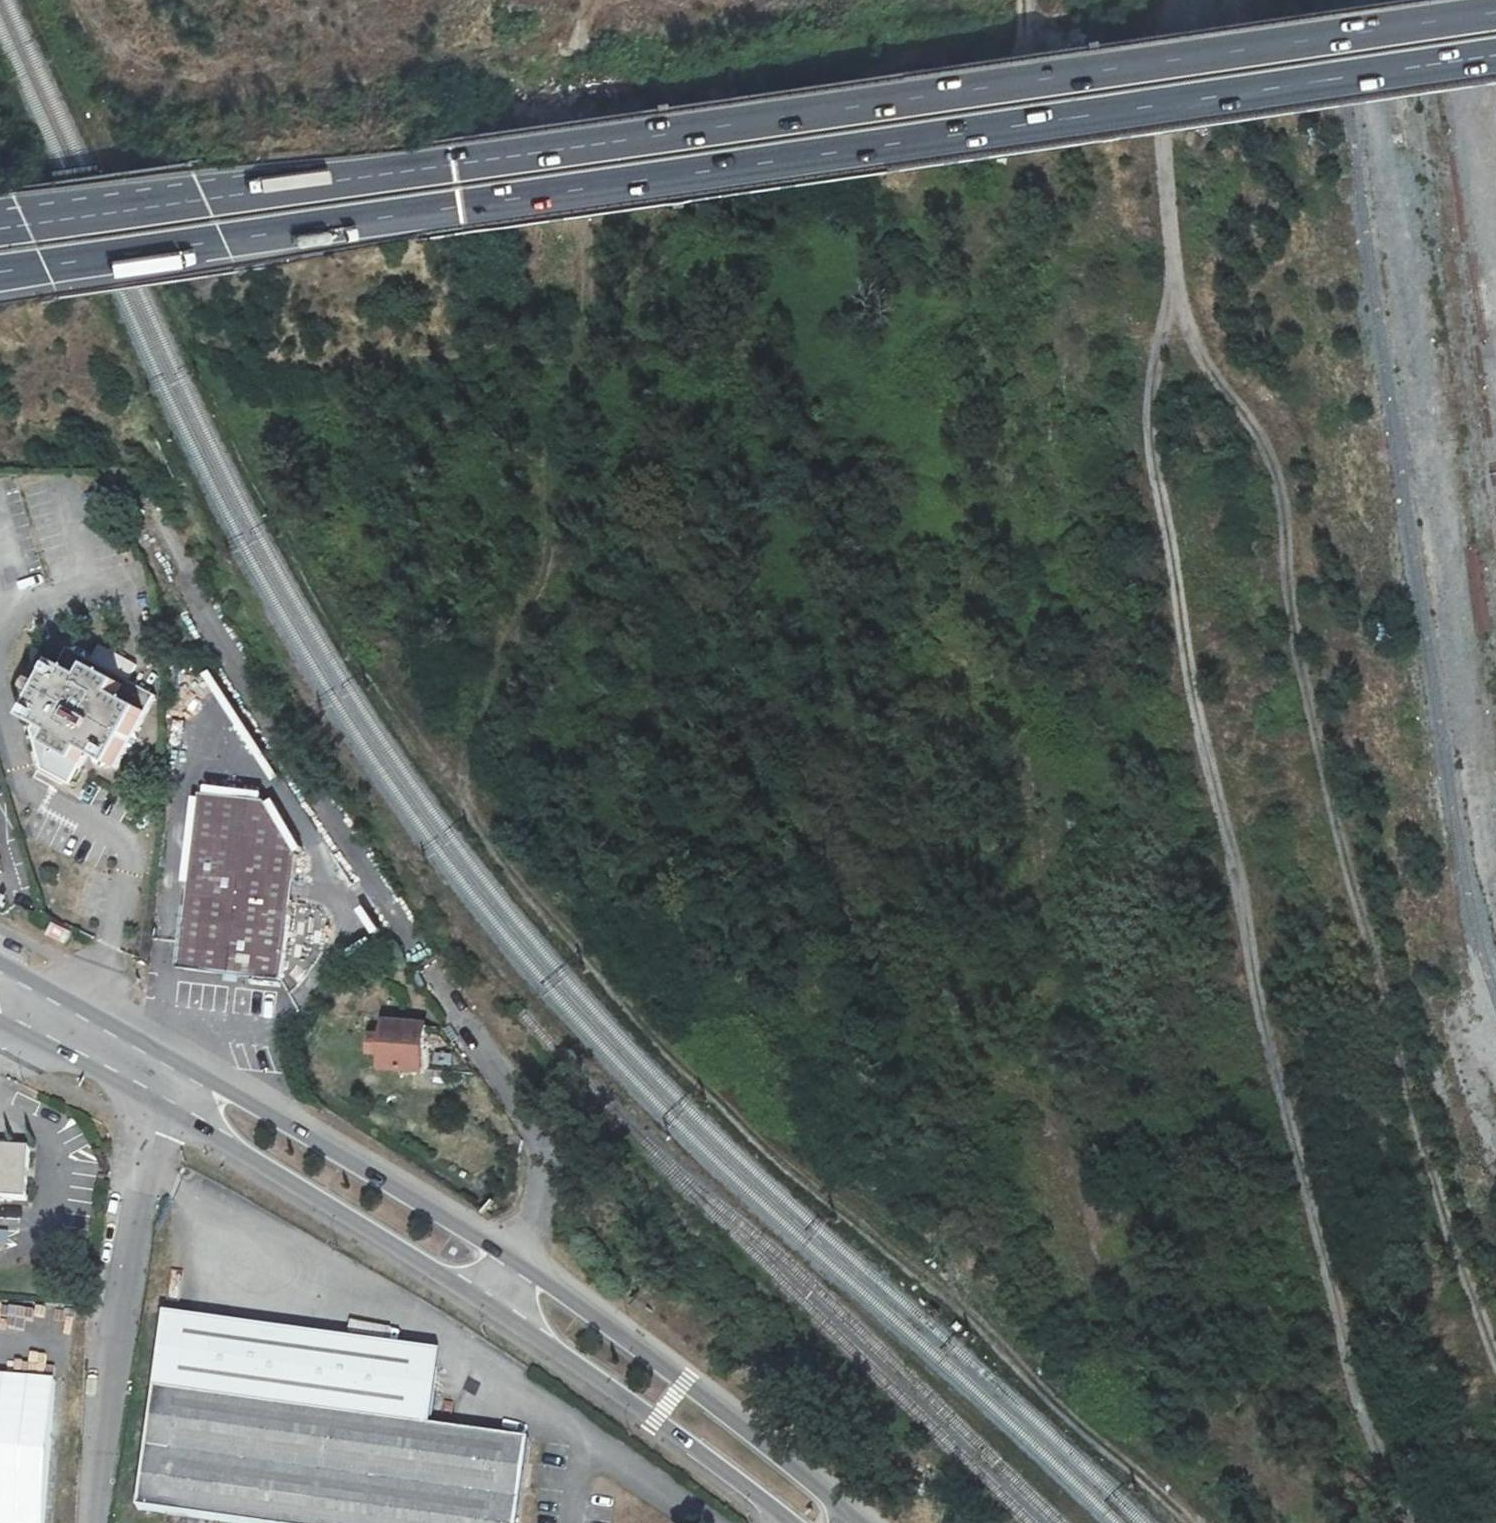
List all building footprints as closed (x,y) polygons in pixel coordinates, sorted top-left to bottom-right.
[(126,689),(95,672),(88,684),(62,668),(29,722),(58,740),(52,752),(84,769),(89,758),(114,773),(146,719),(119,703),(126,689)] [(276,808),(204,799),(184,971),(292,983),(306,859),(276,808)] [(46,937),(68,943),(72,929),(50,923),(46,937)] [(377,1075),(427,1078),(429,1022),(379,1020),(377,1075)] [(12,1163),(12,1156),(0,1155),(0,1163),(12,1163)] [(0,1163),(0,1204),(8,1204),(12,1163),(0,1163)] [(170,1319),(159,1388),(425,1431),(436,1361),(170,1319)] [(22,1371),(22,1360),(0,1360),(0,1371),(22,1371)] [(62,1380),(0,1375),(0,1522),(50,1522),(62,1380)] [(142,1508),(234,1522),(522,1522),(533,1448),(425,1431),(159,1388),(142,1508)]
